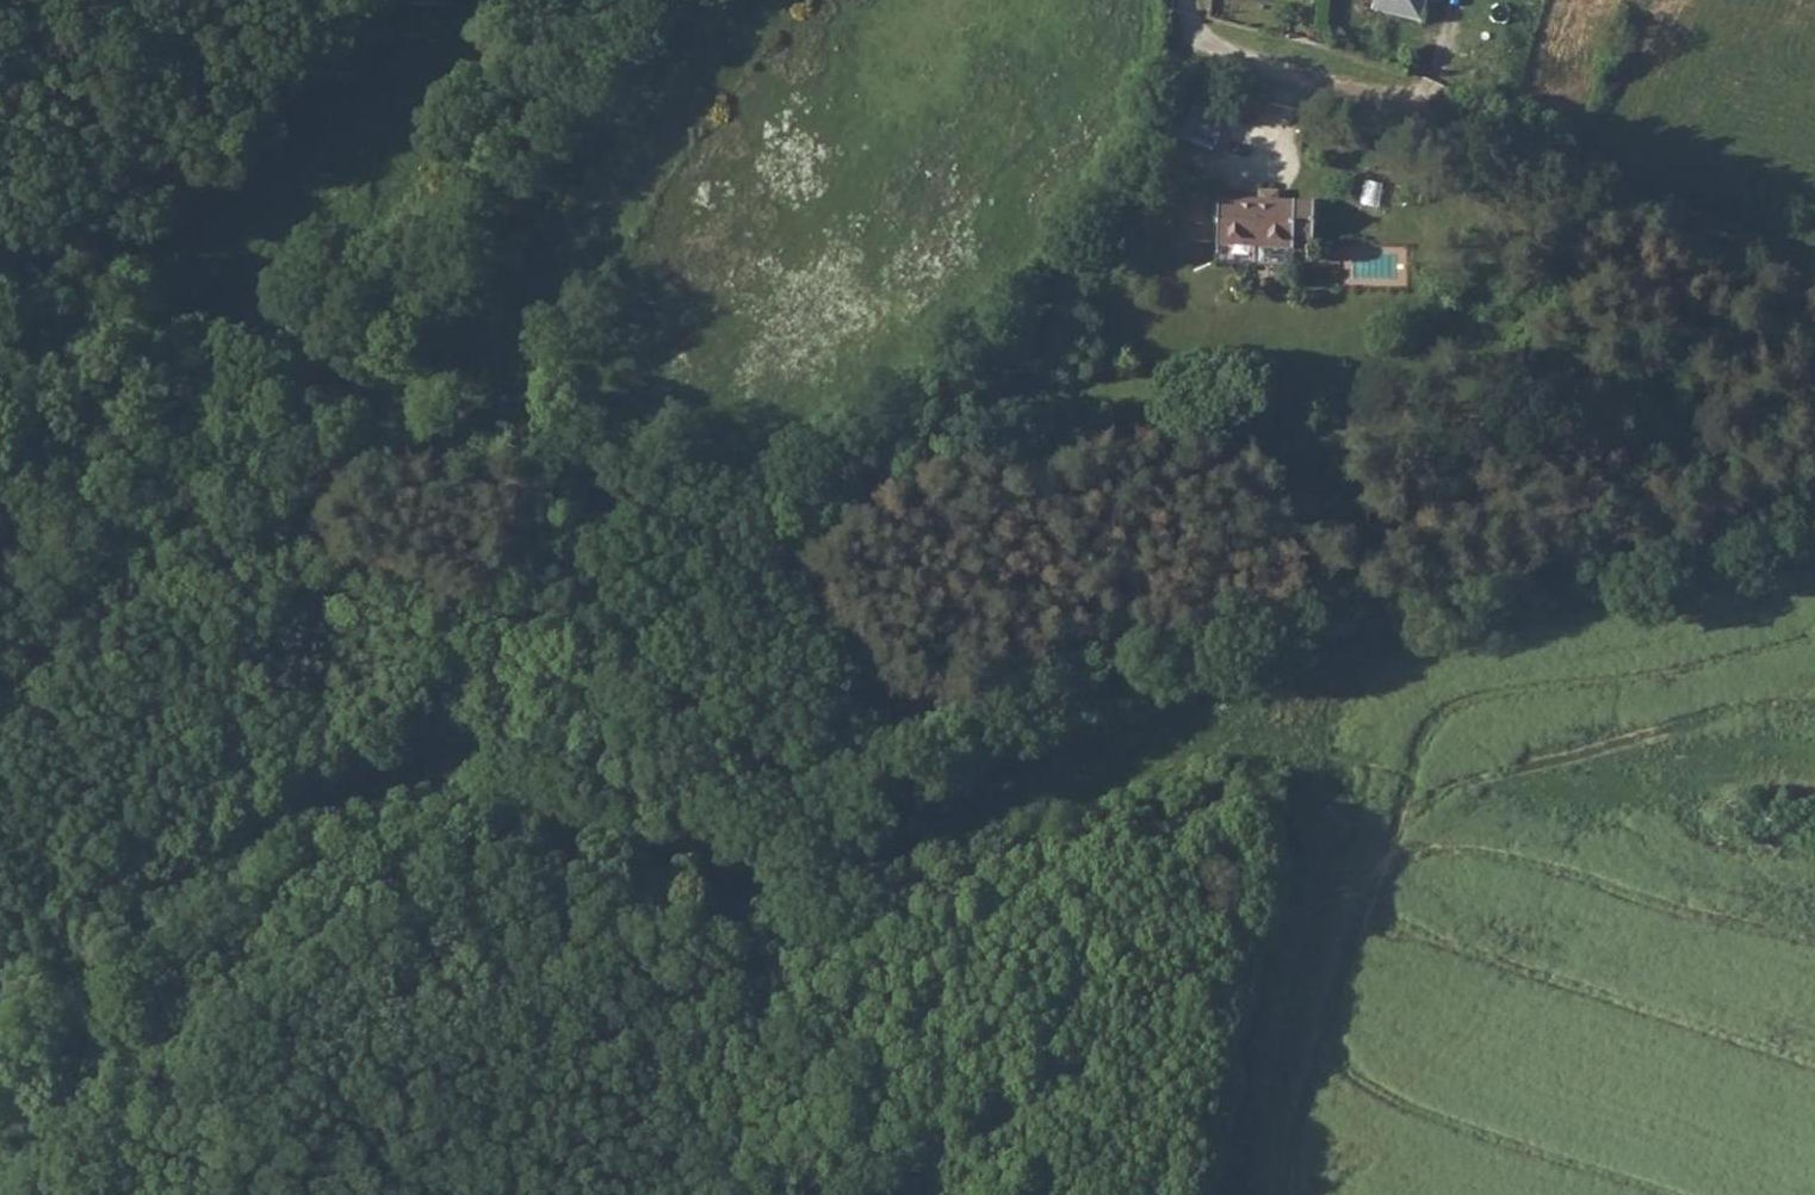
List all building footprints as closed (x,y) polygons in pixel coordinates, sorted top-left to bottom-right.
[(1368,11),(1415,21),(1420,0),(1370,0),(1368,11)] [(1209,151),(1220,117),(1190,105),(1176,139),(1209,151)] [(1212,199),(1207,263),(1283,269),(1285,239),(1302,240),(1305,206),(1212,199)]
